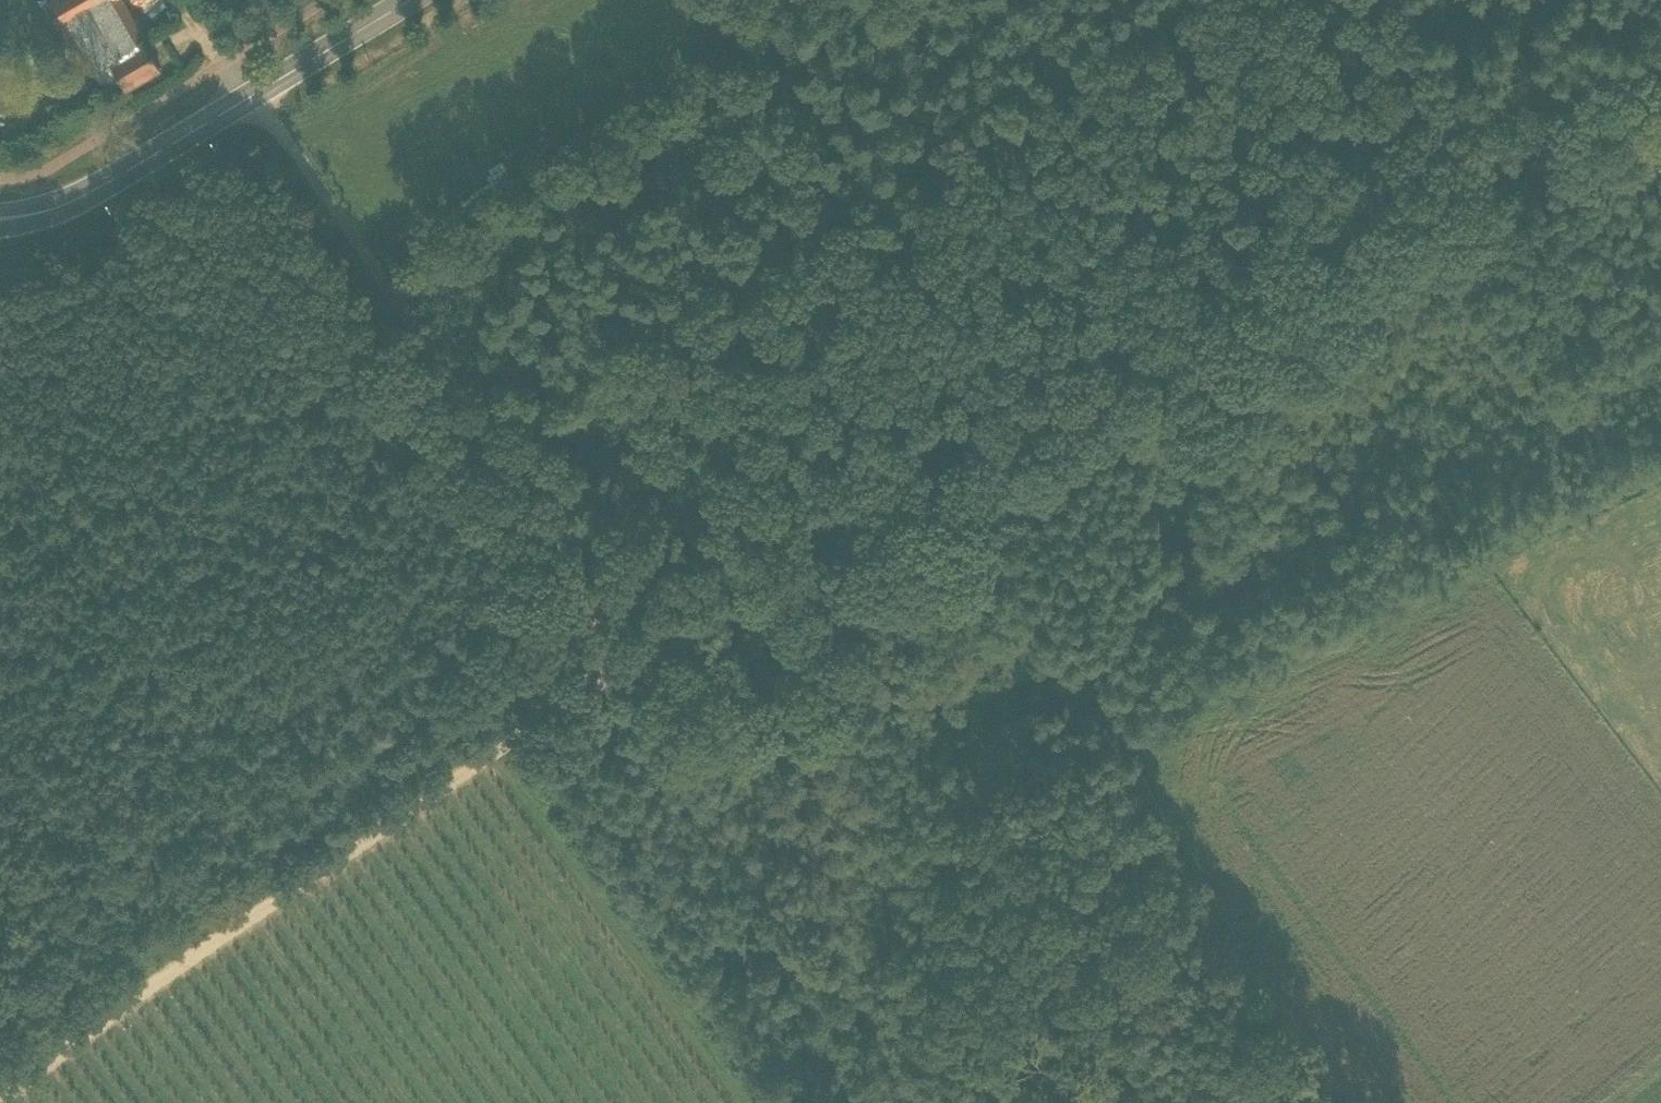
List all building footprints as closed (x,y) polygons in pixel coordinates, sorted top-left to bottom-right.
[(124,88),(160,67),(142,38),(137,41),(113,0),(52,0),(83,54),(91,49),(100,65),(108,60),(124,88)]
